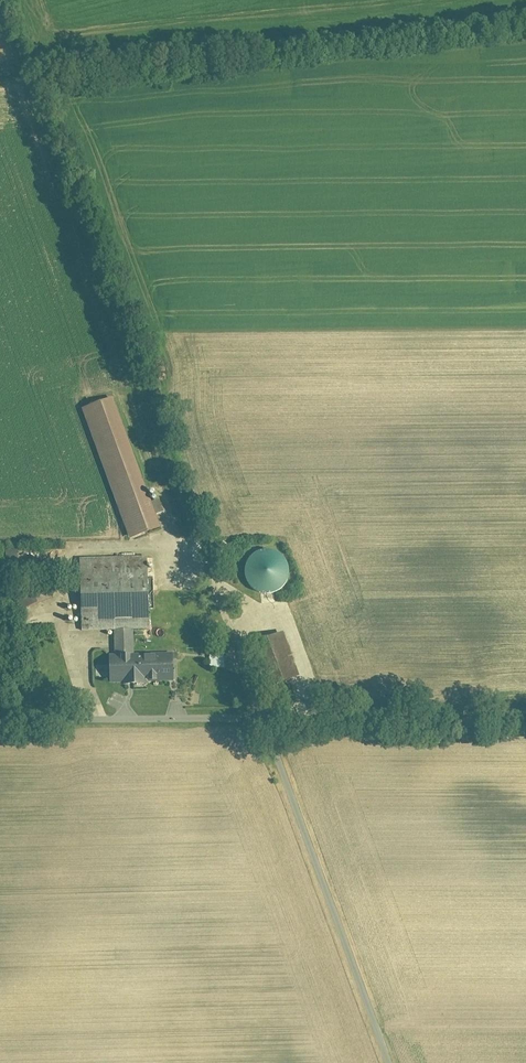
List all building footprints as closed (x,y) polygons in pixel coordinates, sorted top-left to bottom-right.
[(119,400),(88,411),(133,535),(164,524),(119,400)] [(290,572),(289,565),(286,558),(281,552),(275,549),(267,547),(260,549),(253,553),(248,558),(245,565),(245,573),(247,580),(252,586),(257,590),(264,592),(271,592),(278,590),(284,585),(288,579),(290,572)] [(85,560),(86,633),(117,633),(118,654),(135,654),(135,633),(152,633),(152,560),(85,560)] [(15,593),(26,621),(61,608),(50,580),(15,593)] [(285,630),(254,641),(270,687),(301,676),(285,630)] [(225,667),(225,653),(210,654),(210,668),(225,667)] [(133,660),(134,682),(181,681),(180,659),(133,660)]
